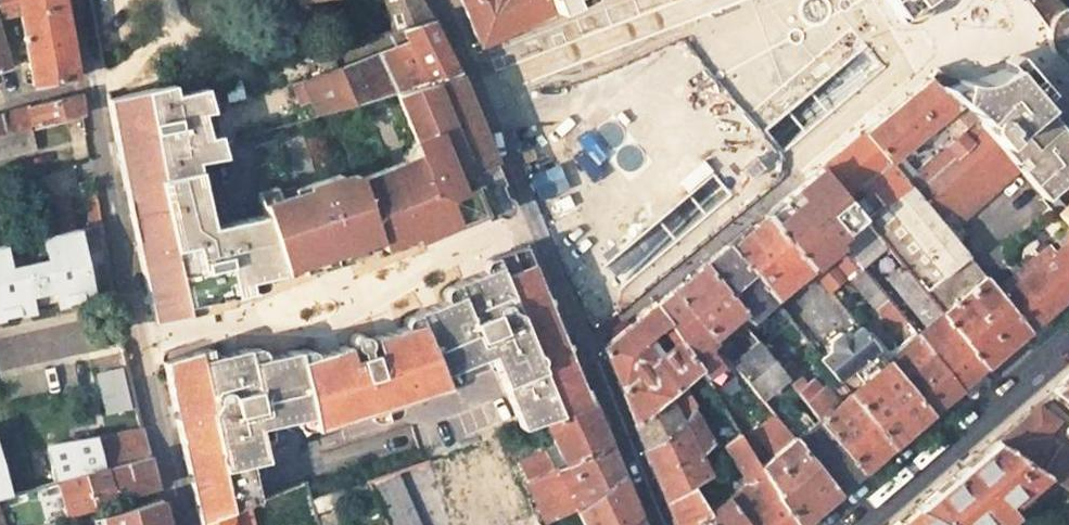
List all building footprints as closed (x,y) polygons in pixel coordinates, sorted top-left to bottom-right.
[(30,87),(74,78),(70,50),(61,3),(61,0),(0,0),(0,17),(17,13),(30,87)] [(391,32),(403,30),(429,22),(432,21),(420,0),(384,0),(391,32)] [(478,40),(548,8),(545,0),(463,0),(478,40)] [(900,22),(904,19),(906,20),(914,20),(918,19),(922,17),(926,13),(929,9),(930,4),(931,0),(884,0),(900,22)] [(1068,65),(1068,9),(1060,0),(1028,0),(1048,26),(1048,41),(1049,46),(1053,52),(1068,65)] [(403,30),(407,41),(435,33),(429,22),(403,30)] [(339,75),(350,104),(397,91),(456,72),(451,62),(442,45),(435,33),(407,41),(374,55),(376,64),(339,75)] [(346,43),(329,47),(332,55),(348,51),(346,43)] [(928,76),(974,116),(1018,167),(1043,197),(1068,176),(1068,129),(1053,110),(1044,100),(1048,94),(1048,89),(1047,78),(1044,70),(1042,66),(1038,63),(1029,58),(1025,57),(1020,57),(1013,58),(988,71),(982,73),(973,75),(968,75),(960,74),(952,72),(936,64),(928,76)] [(337,68),(292,86),(299,104),(310,100),(316,114),(350,104),(339,75),(337,68)] [(456,72),(397,91),(412,137),(417,152),(401,159),(357,177),(373,226),(377,238),(382,247),(416,233),(420,242),(447,231),(493,212),(495,215),(498,217),(499,218),(503,218),(505,218),(508,217),(511,215),(512,214),(514,212),(514,210),(515,207),(515,203),(514,201),(512,199),(510,197),(507,195),(505,195),(503,195),(501,195),(497,185),(455,93),(463,90),(459,80),(456,72)] [(863,130),(905,178),(974,116),(928,76),(863,130)] [(173,84),(108,98),(117,141),(118,150),(126,190),(200,168),(198,158),(226,153),(223,135),(208,138),(202,114),(213,110),(207,88),(175,96),(173,84)] [(649,117),(663,109),(647,84),(615,104),(647,155),(671,140),(664,128),(658,131),(649,117)] [(455,93),(497,185),(501,183),(467,99),(463,90),(455,93)] [(77,95),(29,108),(34,125),(80,113),(77,95)] [(1068,129),(1068,116),(1059,105),(1053,110),(1068,129)] [(24,128),(34,125),(29,108),(0,116),(0,134),(24,128)] [(951,211),(957,219),(1018,167),(974,116),(905,178),(940,220),(951,211)] [(0,134),(0,160),(30,151),(24,128),(0,134)] [(269,128),(254,132),(259,149),(274,144),(269,128)] [(863,130),(821,165),(845,194),(856,184),(875,205),(905,178),(863,130)] [(400,155),(401,159),(417,152),(412,137),(407,140),(402,145),(400,150),(400,155)] [(731,154),(746,174),(757,165),(767,157),(752,138),(731,154)] [(845,194),(821,165),(777,201),(790,216),(806,202),(840,240),(865,218),(863,216),(845,194)] [(200,168),(126,190),(135,234),(172,227),(172,223),(188,219),(189,224),(200,221),(201,225),(211,222),(200,168)] [(277,183),(260,187),(266,213),(277,254),(373,226),(357,177),(354,178),(352,173),(340,176),(307,184),(308,190),(280,197),(277,183)] [(905,178),(875,205),(863,216),(865,218),(927,290),(970,255),(940,220),(905,178)] [(34,207),(42,239),(67,234),(73,233),(65,201),(34,207)] [(1056,212),(1068,227),(1068,201),(1056,212)] [(1014,272),(1024,263),(1029,269),(1002,293),(1030,326),(1058,301),(1068,292),(1068,227),(1056,212),(1050,205),(1002,244),(1003,258),(1014,272)] [(812,266),(766,211),(727,243),(772,297),(812,266)] [(266,213),(239,220),(248,262),(277,254),(266,213)] [(841,241),(900,312),(927,290),(865,218),(840,240),(841,241)] [(212,226),(211,222),(201,225),(200,221),(189,224),(188,219),(172,223),(172,227),(135,234),(145,281),(189,271),(194,288),(202,286),(205,301),(228,295),(235,293),(233,283),(247,280),(250,290),(254,289),(248,262),(239,220),(212,226)] [(277,254),(283,265),(314,255),(344,245),(343,242),(356,237),(360,246),(377,238),(373,226),(277,254)] [(0,249),(0,322),(95,301),(94,298),(111,294),(100,227),(73,233),(42,239),(0,249)] [(918,334),(900,312),(841,241),(829,252),(906,344),(889,359),(932,411),(948,397),(962,385),(918,334)] [(705,261),(744,310),(749,317),(751,316),(766,302),(779,320),(787,313),(772,297),(727,243),(705,261)] [(314,255),(318,267),(322,266),(348,257),(344,245),(314,255)] [(331,348),(310,353),(295,358),(293,350),(245,361),(243,351),(228,354),(211,358),(208,349),(160,359),(175,431),(195,522),(245,504),(256,500),(248,466),(264,461),(256,430),(309,417),(312,428),(447,388),(443,377),(495,356),(523,428),(540,422),(593,404),(575,361),(529,250),(528,248),(525,247),(522,247),(498,255),(500,264),(464,280),(457,283),(462,294),(440,304),(418,314),(420,322),(374,335),(378,351),(365,354),(357,357),(346,360),(341,345),(331,348)] [(283,265),(277,254),(248,262),(254,289),(259,288),(264,284),(267,276),(285,271),(283,265)] [(970,255),(927,290),(944,311),(988,363),(1007,346),(1011,342),(1030,326),(1002,293),(997,287),(970,255)] [(825,256),(812,266),(832,291),(844,281),(825,256)] [(744,310),(705,261),(672,289),(711,336),(744,310)] [(1024,263),(1014,272),(997,287),(1002,293),(1029,269),(1024,263)] [(189,271),(145,281),(150,305),(153,320),(196,311),(203,306),(205,301),(202,286),(194,288),(189,271)] [(233,283),(235,293),(250,290),(247,280),(233,283)] [(733,363),(711,336),(672,289),(655,303),(666,320),(678,337),(699,370),(711,388),(736,367),(733,363)] [(666,320),(655,303),(602,346),(619,385),(634,422),(685,381),(699,370),(678,337),(671,342),(654,355),(642,338),(660,325),(666,320)] [(988,363),(944,311),(918,334),(962,385),(975,374),(988,363)] [(751,316),(749,317),(744,322),(750,329),(757,324),(751,316)] [(666,320),(660,325),(671,342),(678,337),(666,320)] [(820,354),(849,389),(895,443),(914,426),(932,411),(889,359),(860,324),(850,331),(847,328),(839,328),(829,336),(828,342),(831,345),(820,354)] [(350,347),(352,350),(356,352),(357,357),(365,354),(364,349),(366,346),(367,341),(366,338),(364,336),(360,334),(357,333),(354,334),(352,336),(350,338),(348,342),(349,345),(350,347)] [(787,374),(779,365),(760,341),(733,363),(736,367),(760,395),(767,390),(787,374)] [(785,361),(779,365),(787,374),(821,416),(865,469),(880,456),(895,443),(849,389),(836,401),(811,375),(803,382),(785,361)] [(120,368),(95,374),(101,400),(126,394),(120,368)] [(1055,388),(1068,400),(1068,376),(1055,388)] [(680,421),(673,407),(689,395),(685,381),(634,422),(633,424),(638,437),(643,450),(680,421)] [(767,390),(760,395),(792,434),(799,428),(767,390)] [(126,394),(101,400),(104,415),(130,409),(126,394)] [(593,404),(540,422),(553,445),(564,464),(610,446),(602,426),(593,404)] [(1000,437),(1044,474),(1068,495),(1068,449),(1058,439),(1068,429),(1038,404),(1027,413),(1000,437)] [(711,446),(693,411),(680,421),(643,450),(654,475),(665,502),(709,479),(698,456),(711,446)] [(796,439),(840,491),(853,480),(865,469),(821,416),(796,439)] [(141,430),(96,437),(105,471),(107,470),(150,458),(144,445),(141,430)] [(738,467),(750,484),(725,501),(741,524),(801,524),(763,467),(741,434),(725,447),(738,467)] [(48,446),(56,485),(86,476),(105,471),(96,437),(48,446)] [(1008,504),(1044,474),(1000,437),(956,476),(917,509),(946,524),(984,524),(992,519),(998,524),(1000,524),(1016,512),(1008,504)] [(763,467),(801,524),(821,508),(840,491),(796,439),(795,438),(763,467)] [(539,520),(535,522),(491,439),(427,461),(451,524),(541,524),(539,520)] [(553,445),(541,451),(551,470),(564,464),(553,445)] [(617,462),(610,446),(564,464),(551,470),(526,480),(546,518),(573,507),(575,511),(615,479),(622,475),(617,462)] [(150,458),(107,470),(115,499),(155,487),(156,484),(153,472),(150,458)] [(11,497),(0,460),(0,501),(11,497)] [(115,499),(107,470),(105,471),(86,476),(95,505),(115,499)] [(384,524),(416,524),(405,501),(408,499),(395,472),(364,482),(370,494),(384,524)] [(622,475),(615,479),(575,511),(582,524),(623,524),(638,513),(631,496),(622,475)] [(63,515),(95,505),(86,476),(56,485),(61,508),(63,515)] [(310,501),(318,524),(338,524),(333,506),(370,494),(364,482),(310,501)] [(0,501),(0,524),(36,524),(40,524),(47,519),(45,513),(61,508),(56,485),(11,497),(0,501)] [(161,513),(158,499),(89,519),(91,524),(164,524),(161,513)] [(671,516),(674,524),(741,524),(725,501),(705,516),(699,500),(671,516)] [(245,504),(195,522),(196,524),(253,524),(245,504)] [(917,509),(899,524),(946,524),(917,509)] [(638,513),(623,524),(643,524),(638,513)]
